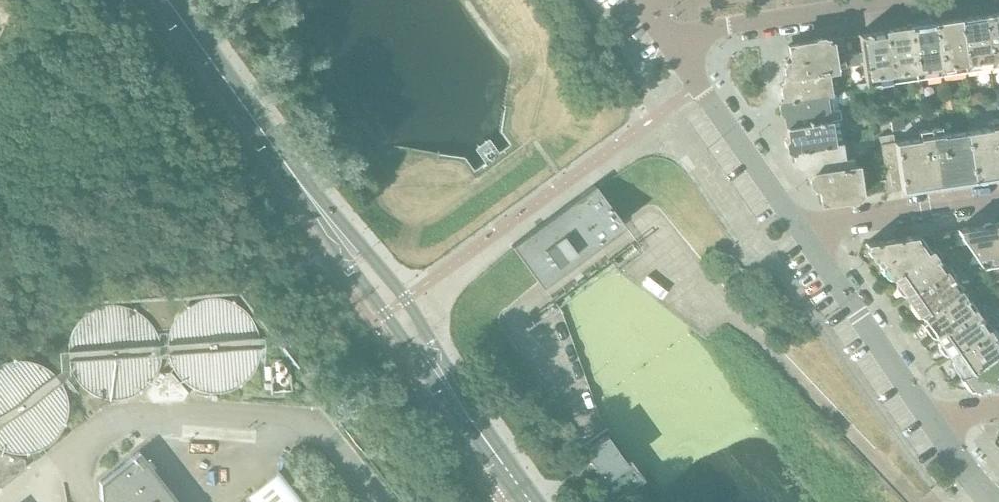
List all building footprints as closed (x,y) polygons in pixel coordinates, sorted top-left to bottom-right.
[(998,67),(998,13),(981,16),(989,69),(998,67)] [(989,69),(981,16),(957,20),(965,72),(989,69)] [(940,76),(965,72),(957,20),(933,23),(940,76)] [(940,76),(933,23),(908,27),(916,80),(940,76)] [(892,83),(916,80),(908,27),(885,30),(892,83)] [(892,83),(885,30),(858,34),(862,65),(866,89),(865,89),(868,104),(873,103),(871,90),(869,91),(868,87),(892,83)] [(783,77),(828,70),(834,69),(832,57),(843,54),(842,51),(840,38),(828,40),(828,39),(824,40),(824,39),(791,44),(787,49),(789,61),(785,61),(782,66),(783,77)] [(832,93),(828,70),(783,77),(784,84),(783,84),(780,88),(782,101),(832,93)] [(638,92),(631,81),(623,86),(630,97),(638,92)] [(783,115),(785,126),(830,119),(851,116),(849,107),(838,109),(835,93),(832,93),(782,101),(781,101),(778,105),(779,110),(780,112),(783,115)] [(998,113),(997,103),(984,105),(986,115),(998,113)] [(938,122),(937,112),(926,114),(927,124),(938,122)] [(793,151),(839,144),(839,142),(836,143),(834,127),(831,128),(830,119),(785,126),(786,138),(784,141),(784,143),(785,149),(789,152),(793,151)] [(985,121),(986,129),(965,132),(972,179),(998,175),(998,119),(985,121)] [(936,184),(972,179),(965,132),(941,135),(940,127),(928,129),(936,184)] [(872,138),(871,128),(861,130),(862,139),(872,138)] [(900,189),(936,184),(928,129),(914,131),(915,139),(893,142),(900,189)] [(880,144),(893,142),(892,135),(892,134),(879,137),(880,144)] [(900,189),(893,142),(880,144),(885,180),(886,192),(900,189)] [(806,166),(807,171),(852,164),(850,154),(844,155),(842,143),(839,144),(793,151),(795,164),(798,167),(806,166)] [(852,164),(807,171),(809,184),(813,187),(817,186),(819,198),(823,202),(855,197),(855,196),(859,196),(854,167),(854,164),(852,164)] [(867,195),(886,192),(885,180),(865,183),(867,195)] [(607,236),(621,226),(622,224),(621,223),(596,187),(594,186),(545,222),(511,246),(513,250),(538,284),(539,285),(601,240),(601,241),(606,242),(607,237),(607,236)] [(971,255),(977,262),(981,267),(982,267),(991,280),(998,279),(998,224),(957,230),(958,236),(964,244),(971,255)] [(888,278),(924,251),(914,236),(866,243),(864,248),(873,260),(874,258),(879,264),(879,269),(884,276),(888,278)] [(905,296),(941,269),(933,258),(935,256),(929,248),(928,249),(924,251),(891,276),(895,283),(894,284),(895,288),(900,295),(904,297),(905,296)] [(977,262),(971,255),(967,263),(977,262)] [(920,316),(955,289),(947,278),(949,276),(943,268),(941,269),(905,296),(909,303),(908,304),(909,308),(914,315),(918,317),(920,316)] [(934,336),(969,309),(963,300),(965,298),(957,288),(955,289),(920,316),(923,321),(920,323),(928,335),(933,337),(934,336)] [(969,309),(934,336),(938,342),(937,343),(938,348),(943,355),(947,356),(948,356),(986,327),(998,323),(998,322),(990,310),(986,304),(977,305),(973,308),(972,307),(969,309)] [(253,348),(252,340),(250,332),(247,326),(242,319),(235,313),(228,309),(222,307),(213,306),(206,306),(196,309),(188,313),(183,317),(178,322),(174,330),(171,338),(170,346),(170,354),(172,361),(175,368),(180,376),(187,382),(193,385),(199,388),(209,389),(216,389),(224,388),(232,384),(240,378),(246,372),(250,364),(252,356),(253,348)] [(154,352),(154,351),(153,344),(151,336),(147,329),(142,322),(136,317),(128,313),(121,311),(111,310),(102,311),(96,313),(88,317),(81,323),(77,329),(73,336),(71,344),(70,351),(71,359),(73,367),(77,374),(81,380),(87,385),(94,389),(101,392),(110,393),(118,393),(126,391),(135,386),(140,382),(145,377),(150,369),(153,361),(154,352)] [(958,377),(997,347),(991,339),(993,337),(986,327),(948,356),(952,362),(951,367),(958,377)] [(958,377),(968,390),(993,386),(998,385),(998,355),(996,352),(998,350),(997,347),(958,377)] [(55,412),(54,404),(52,395),(47,387),(42,382),(36,377),(30,373),(24,371),(13,370),(3,371),(0,372),(0,451),(6,453),(14,454),(24,452),(30,450),(36,447),(43,441),(47,436),(52,428),(54,420),(55,412)] [(187,392),(170,373),(159,373),(146,395),(152,402),(182,400),(186,393),(187,392)] [(627,466),(605,434),(582,451),(589,461),(593,466),(605,482),(627,466)] [(99,483),(100,499),(102,501),(178,501),(139,452),(99,483)] [(25,469),(24,460),(24,459),(0,453),(0,487),(1,488),(25,469)] [(279,473),(244,500),(246,501),(302,501),(279,473)]
